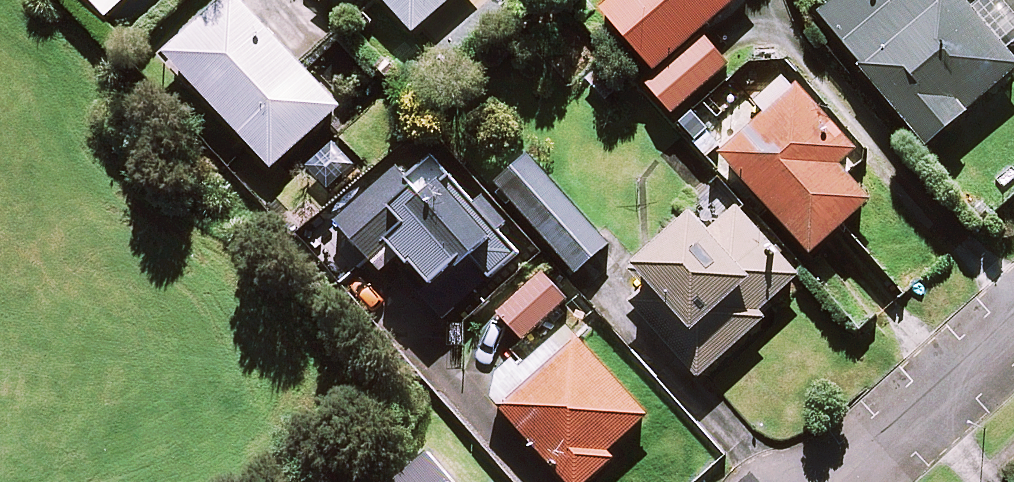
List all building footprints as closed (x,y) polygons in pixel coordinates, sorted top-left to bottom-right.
[(113,25),(140,0),(90,0),(113,25)] [(238,0),(172,62),(274,171),(340,109),(238,0)] [(415,35),(454,0),(384,0),(415,35)] [(604,12),(658,77),(648,85),(673,116),(730,68),(701,34),(742,0),(619,0),(604,12)] [(941,0),(839,0),(819,17),(928,148),(1013,76),(1013,66),(959,0),(944,0),(943,2),(941,0)] [(852,153),(797,92),(724,158),(813,256),(871,203),(838,166),(852,153)] [(520,256),(424,147),(310,247),(343,285),(391,244),(453,314),(520,256)] [(609,248),(529,156),(497,184),(577,276),(609,248)] [(797,282),(720,196),(617,287),(700,381),(767,322),(760,315),(797,282)] [(568,300),(539,273),(498,316),(527,343),(568,300)] [(579,344),(504,413),(567,481),(593,481),(615,461),(609,455),(648,418),(579,344)] [(429,458),(401,481),(449,481),(429,458)]
